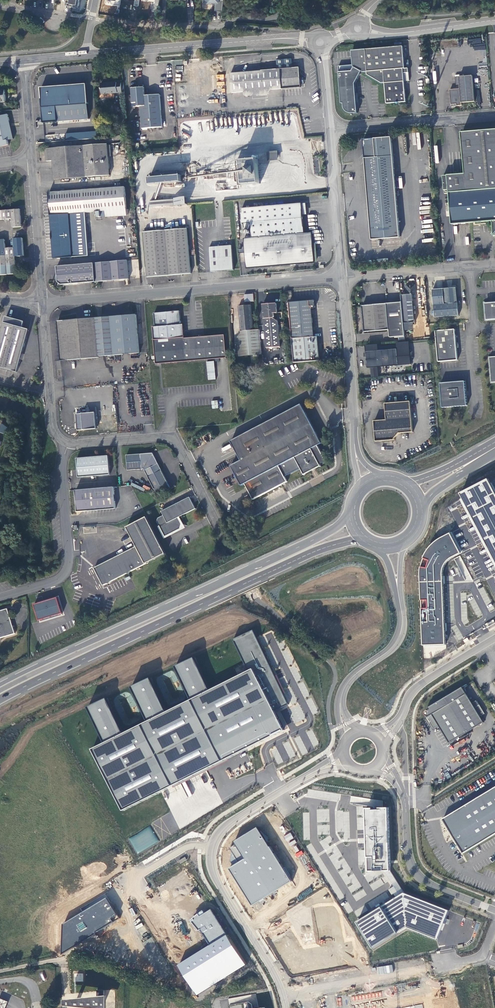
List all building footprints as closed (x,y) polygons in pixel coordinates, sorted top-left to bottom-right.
[(204,5),(212,5),(212,4),(216,4),(215,12),(223,13),(224,1),(220,1),(220,0),(204,0),(204,5)] [(382,84),(385,83),(387,104),(396,103),(398,105),(400,103),(406,102),(405,81),(410,81),(409,73),(404,73),(404,69),(405,69),(403,47),(366,50),(367,62),(361,62),(362,72),(364,73),(368,72),(368,75),(382,84)] [(361,62),(367,62),(366,50),(352,51),(353,65),(339,66),(342,104),(344,104),(344,107),(345,109),(346,111),(347,112),(348,112),(348,113),(350,113),(351,114),(353,113),(358,113),(355,84),(362,72),(361,62)] [(262,71),(230,74),(232,93),(244,92),(270,90),(281,89),(282,89),(288,89),(288,88),(295,88),(301,87),(301,84),(304,84),(304,77),(300,78),(300,73),(300,68),(293,68),(292,59),(277,60),(277,70),(262,71)] [(473,76),(459,77),(460,85),(460,89),(456,89),(450,90),(451,105),(457,104),(457,106),(462,105),(461,103),(475,102),(473,76)] [(101,84),(102,94),(118,93),(122,92),(121,82),(117,83),(117,82),(101,84)] [(41,89),(42,99),(51,98),(52,107),(88,104),(87,85),(41,89)] [(145,96),(144,88),(131,89),(133,108),(140,107),(142,129),(162,128),(160,95),(145,96)] [(270,90),(244,92),(245,98),(271,96),(270,90)] [(51,107),(52,122),(89,119),(88,104),(52,107),(51,107)] [(9,145),(8,140),(14,139),(11,124),(8,114),(0,116),(0,147),(9,145)] [(207,123),(208,129),(205,129),(205,134),(208,134),(208,140),(235,138),(234,116),(226,116),(226,122),(207,123)] [(462,133),(465,174),(443,176),(445,194),(450,193),(452,225),(493,221),(494,234),(493,235),(494,237),(494,236),(494,130),(462,133)] [(96,131),(65,133),(66,140),(96,138),(96,131)] [(400,237),(392,137),(364,140),(372,240),(400,237)] [(98,145),(101,176),(110,176),(109,157),(111,157),(110,145),(108,146),(108,144),(98,145)] [(46,149),(47,161),(53,161),(55,180),(101,176),(98,145),(46,149)] [(258,160),(236,162),(239,186),(260,184),(258,160)] [(150,184),(150,185),(182,182),(181,175),(177,176),(177,170),(153,172),(153,178),(149,178),(150,184)] [(102,189),(104,211),(106,211),(106,217),(127,216),(125,187),(102,189)] [(65,192),(60,192),(49,193),(51,218),(86,215),(86,213),(104,211),(102,189),(65,192)] [(187,205),(187,198),(173,199),(174,206),(187,205)] [(242,209),(243,224),(251,223),(252,238),(244,239),(241,239),(242,250),(245,250),(246,253),(247,269),(315,263),(312,233),(305,233),(302,204),(242,209)] [(12,219),(13,227),(22,227),(21,209),(0,211),(0,220),(12,219)] [(87,234),(86,215),(51,218),(54,259),(89,256),(88,239),(91,238),(91,233),(87,234)] [(251,223),(243,224),(244,239),(252,238),(251,223)] [(144,232),(148,278),(192,274),(188,228),(144,232)] [(17,274),(16,267),(16,257),(24,256),(23,238),(14,239),(14,248),(6,248),(5,240),(0,240),(0,275),(17,274)] [(210,247),(211,272),(215,272),(215,271),(234,270),(232,245),(210,247)] [(57,266),(59,282),(63,285),(129,279),(128,260),(57,266)] [(402,302),(404,324),(415,323),(413,294),(416,294),(415,285),(407,286),(408,295),(402,295),(402,302)] [(434,305),(435,318),(459,316),(458,303),(457,288),(444,289),(433,290),(434,305)] [(315,302),(313,300),(289,302),(294,363),(320,361),(318,337),(315,337),(312,309),(315,309),(316,306),(315,302)] [(402,302),(362,306),(365,332),(390,330),(390,337),(399,337),(405,336),(404,324),(402,302)] [(263,304),(267,348),(280,347),(279,322),(274,318),(274,313),(278,313),(277,303),(263,304)] [(485,303),(487,320),(494,320),(494,303),(485,303)] [(239,306),(241,334),(238,338),(240,357),(262,355),(260,330),(254,330),(251,305),(239,306)] [(207,360),(205,337),(185,338),(184,324),(181,325),(180,311),(176,311),(176,314),(173,314),(173,312),(154,313),(155,327),(153,327),(156,364),(161,364),(205,360),(207,360)] [(102,317),(105,356),(140,353),(136,315),(102,317)] [(29,329),(23,328),(25,322),(6,317),(0,340),(0,370),(1,371),(2,368),(17,372),(20,362),(29,329)] [(58,321),(61,361),(99,357),(105,356),(102,317),(58,321)] [(455,330),(436,331),(439,362),(458,360),(455,330)] [(205,337),(207,360),(227,358),(225,335),(205,337)] [(398,349),(366,352),(367,357),(365,360),(367,363),(368,368),(399,366),(398,349)] [(208,380),(216,379),(213,361),(206,362),(208,380)] [(443,408),(467,406),(466,397),(465,397),(465,391),(466,390),(465,381),(441,383),(443,408)] [(400,433),(413,432),(411,401),(385,404),(387,420),(374,421),(376,436),(377,436),(382,440),(382,441),(395,440),(395,439),(400,433)] [(231,441),(241,461),(232,466),(242,486),(245,484),(253,500),(288,482),(285,477),(301,468),(305,475),(321,467),(320,465),(326,461),(318,446),(322,443),(302,404),(231,441)] [(96,413),(82,414),(84,430),(97,429),(96,413)] [(168,483),(153,453),(127,455),(128,470),(144,469),(154,489),(155,489),(158,495),(171,489),(168,483)] [(109,456),(77,459),(79,478),(110,475),(109,463),(109,456)] [(489,479),(461,493),(494,559),(494,491),(489,479)] [(114,487),(76,490),(78,512),(83,512),(116,509),(114,487)] [(162,511),(163,515),(158,518),(157,522),(165,537),(180,529),(182,524),(179,517),(196,509),(190,497),(162,511)] [(150,562),(165,554),(166,554),(147,517),(127,527),(136,545),(137,546),(94,568),(103,585),(107,583),(110,584),(111,581),(127,573),(129,574),(131,572),(146,564),(149,564),(150,562)] [(422,567),(421,571),(424,645),(446,645),(444,578),(444,571),(446,565),(449,561),(452,558),(462,553),(451,533),(440,539),(437,541),(431,546),(427,553),(424,558),(422,567)] [(62,613),(58,598),(34,605),(39,620),(62,613)] [(8,609),(0,611),(0,638),(15,634),(8,609)] [(93,749),(123,811),(284,730),(275,711),(289,704),(254,630),(234,639),(249,671),(211,691),(195,657),(176,666),(191,700),(167,712),(151,678),(132,687),(148,722),(124,734),(108,698),(88,707),(105,743),(93,749)] [(476,708),(463,687),(429,708),(430,710),(429,710),(428,710),(427,711),(426,711),(426,712),(425,714),(426,714),(426,715),(427,716),(428,716),(428,718),(434,728),(439,725),(449,743),(485,722),(481,716),(486,713),(480,705),(476,708)] [(443,819),(463,853),(494,834),(494,787),(443,819)] [(367,871),(391,870),(389,806),(383,807),(365,807),(367,871)] [(159,841),(151,826),(128,839),(137,854),(159,841)] [(238,864),(230,869),(251,905),(290,880),(258,830),(235,844),(236,846),(231,850),(238,864)] [(284,835),(286,841),(293,839),(291,833),(284,835)] [(407,927),(438,940),(450,911),(404,893),(358,923),(373,948),(407,927)] [(105,898),(62,924),(60,954),(95,934),(94,932),(119,918),(105,898)] [(338,911),(333,906),(324,906),(314,908),(321,947),(303,949),(289,927),(270,938),(293,975),(356,964),(352,942),(344,943),(338,911)] [(177,965),(196,996),(246,964),(228,935),(227,936),(210,910),(204,913),(202,910),(190,920),(197,931),(200,929),(209,945),(177,965)] [(83,973),(75,973),(74,981),(83,982),(83,973)] [(427,984),(350,997),(352,1007),(431,1007),(427,984)] [(72,1001),(71,1007),(83,1007),(114,1007),(114,997),(104,998),(105,990),(98,990),(97,998),(72,1001)]
